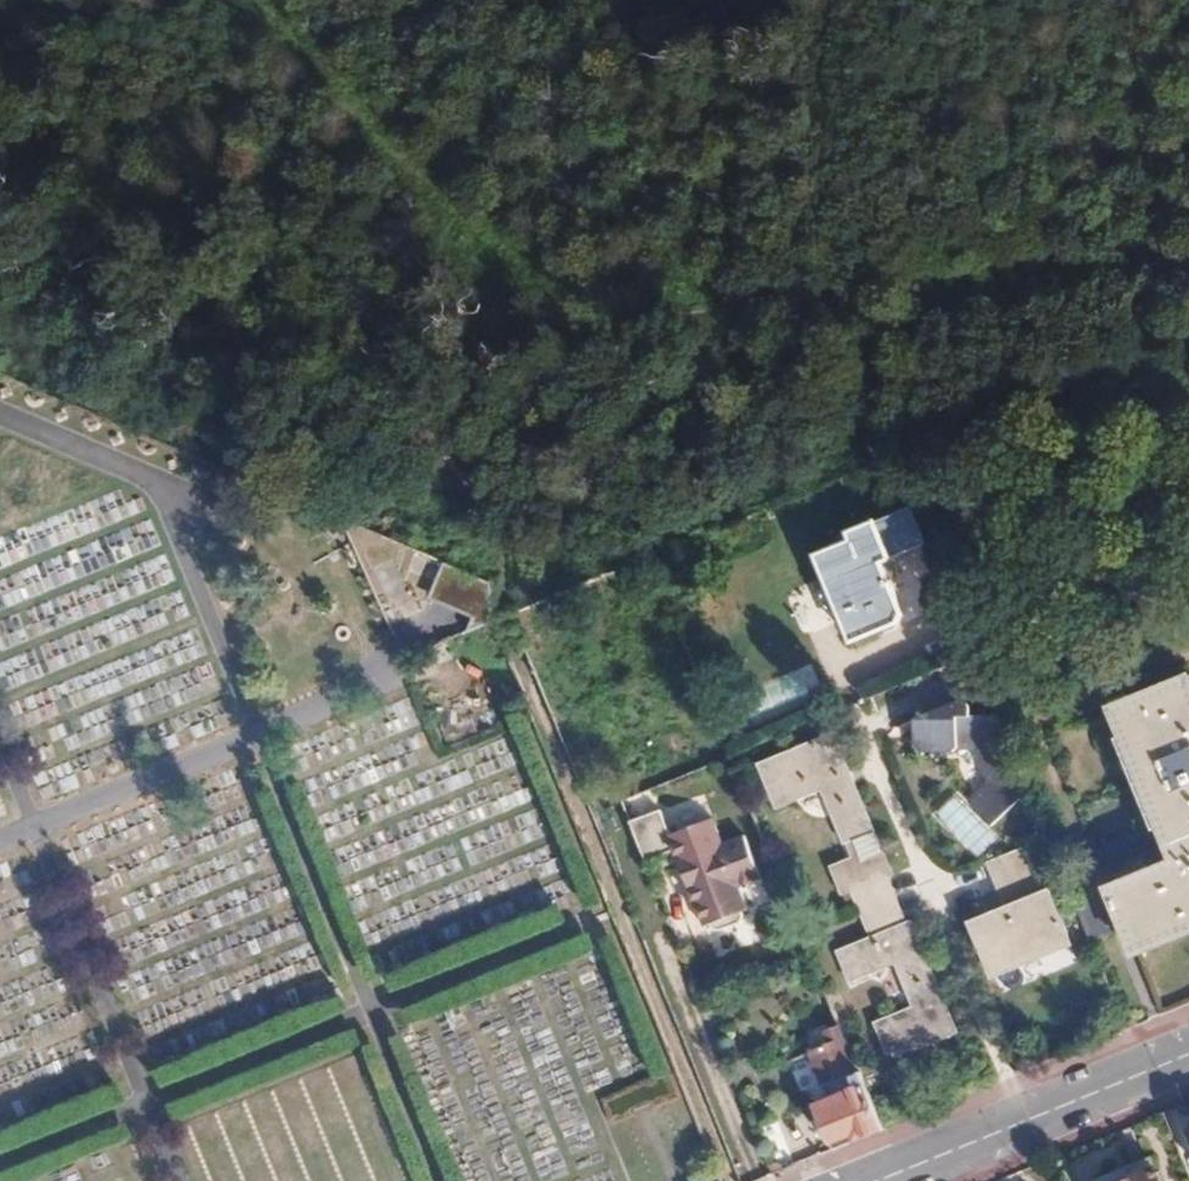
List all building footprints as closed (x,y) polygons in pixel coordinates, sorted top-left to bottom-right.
[(853,542),(819,555),(829,581),(824,593),(829,607),(843,615),(853,641),(906,619),(878,551),(923,533),(913,507),(850,533),(853,542)] [(470,612),(481,585),(434,565),(423,592),(470,612)] [(495,621),(481,585),(470,612),(495,621)] [(1114,708),(1177,861),(1109,889),(1136,956),(1188,934),(1188,677),(1114,708)] [(918,720),(915,737),(921,746),(948,751),(962,745),(978,747),(994,786),(973,804),(994,827),(1032,798),(1015,757),(1001,723),(998,716),(970,714),(971,706),(959,704),(918,720)] [(835,735),(761,766),(778,807),(823,788),(846,843),(875,831),(835,735)] [(661,812),(631,824),(647,864),(676,852),(708,927),(713,925),(715,928),(722,931),(744,922),(747,915),(745,912),(751,909),(741,886),(763,877),(746,835),(724,844),(713,819),(671,836),(661,812)] [(885,855),(875,831),(846,843),(836,847),(831,860),(835,869),(856,860),(859,867),(885,855)] [(1025,852),(991,866),(1009,907),(974,923),(995,976),(1074,945),(1052,891),(1043,894),(1025,852)] [(893,875),(885,855),(859,867),(856,860),(835,869),(845,894),(855,890),(863,908),(864,910),(897,897),(889,877),(893,875)] [(875,940),(842,952),(853,981),(898,964),(915,1010),(878,1025),(888,1053),(905,1048),(906,1050),(924,1043),(926,1046),(959,1033),(916,924),(910,926),(898,897),(897,897),(864,910),(875,940)] [(1096,903),(1077,910),(1089,939),(1107,932),(1096,903)] [(886,1130),(843,1026),(827,1032),(832,1044),(812,1053),(831,1101),(817,1106),(835,1151),(885,1130),(886,1130)] [(1156,1170),(1129,1180),(1161,1180),(1156,1170)]
